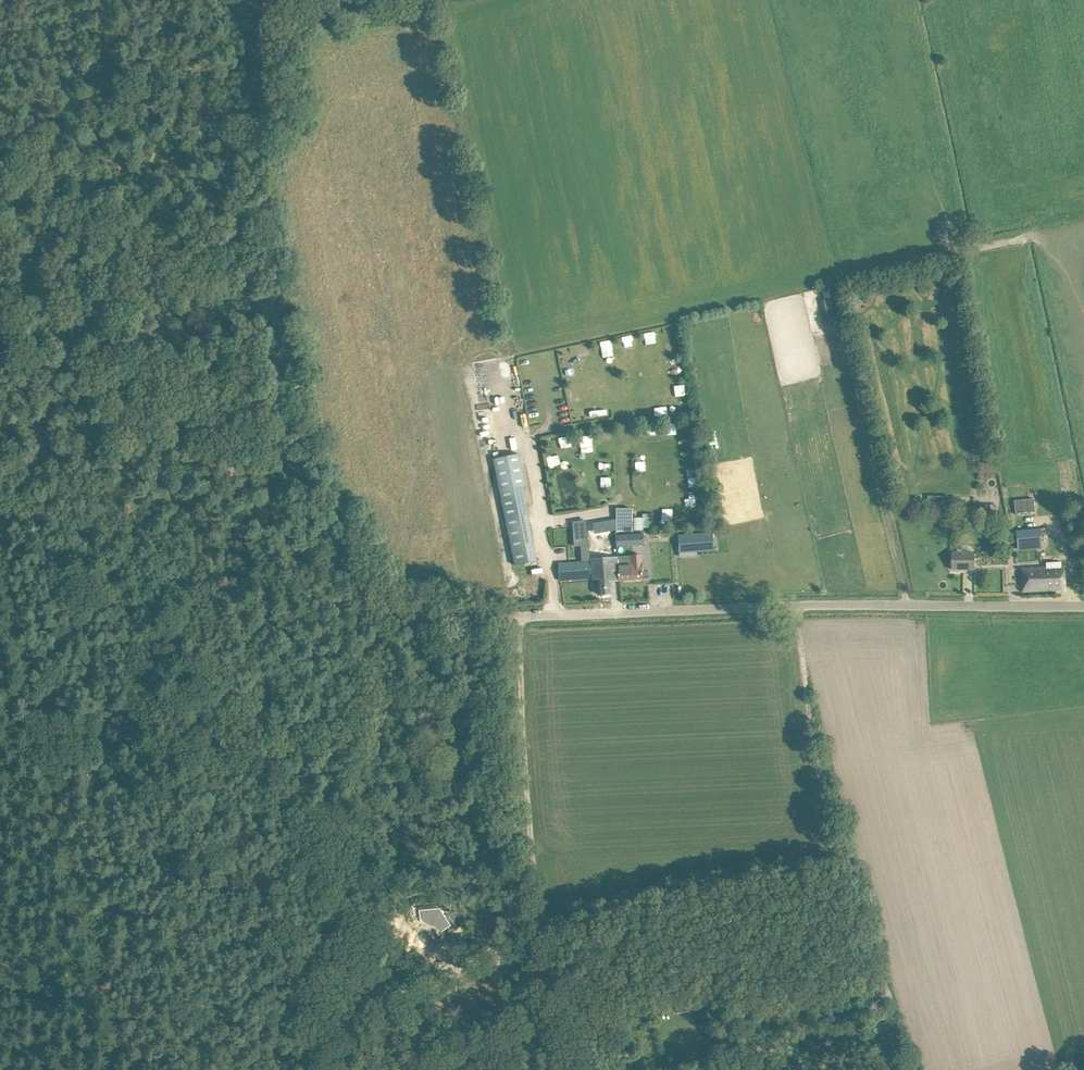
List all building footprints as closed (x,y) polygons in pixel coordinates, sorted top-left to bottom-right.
[(833,297),(824,298),(826,321),(836,321),(833,297)] [(622,337),(624,348),(634,345),(632,335),(622,337)] [(675,339),(664,340),(664,350),(675,349),(675,339)] [(683,388),(676,389),(678,397),(685,396),(683,388)] [(593,417),(606,416),(606,408),(592,410),(593,417)] [(603,432),(603,443),(612,443),(611,431),(603,432)] [(565,438),(559,440),(561,449),(568,447),(565,438)] [(583,451),(593,449),(591,438),(581,440),(583,451)] [(516,565),(537,560),(522,488),(526,487),(519,454),(494,460),(516,565)] [(646,457),(636,458),(636,477),(646,477),(646,457)] [(684,471),(685,482),(696,481),(696,470),(684,471)] [(634,478),(634,489),(644,489),(645,478),(634,478)] [(690,492),(693,502),(703,498),(699,489),(690,492)] [(1034,498),(1014,500),(1016,513),(1035,511),(1034,498)] [(617,531),(632,531),(632,508),(616,508),(617,519),(617,530),(617,531)] [(694,512),(682,512),(683,523),(694,522),(694,512)] [(617,530),(617,519),(605,521),(606,532),(617,530)] [(1040,544),(1039,528),(1017,530),(1019,546),(1040,544)] [(644,545),(643,533),(616,535),(617,546),(617,547),(632,546),(644,545)] [(712,533),(678,535),(678,536),(679,540),(680,553),(697,552),(713,551),(712,533)] [(952,553),(952,558),(952,569),(973,569),(974,553),(952,553)] [(641,555),(618,557),(618,559),(620,580),(643,579),(642,568),(641,555)] [(618,559),(618,557),(617,557),(618,559),(590,562),(591,578),(598,578),(599,595),(612,594),(611,581),(618,580),(618,581),(620,580),(618,559)] [(1054,567),(1045,568),(1046,590),(1065,589),(1065,578),(1064,567),(1062,567),(1061,561),(1054,561),(1054,567)] [(591,578),(590,562),(559,564),(560,580),(591,578)] [(1045,568),(1021,569),(1022,591),(1046,590),(1045,568)] [(393,1005),(382,1015),(388,1022),(400,1013),(393,1005)]
